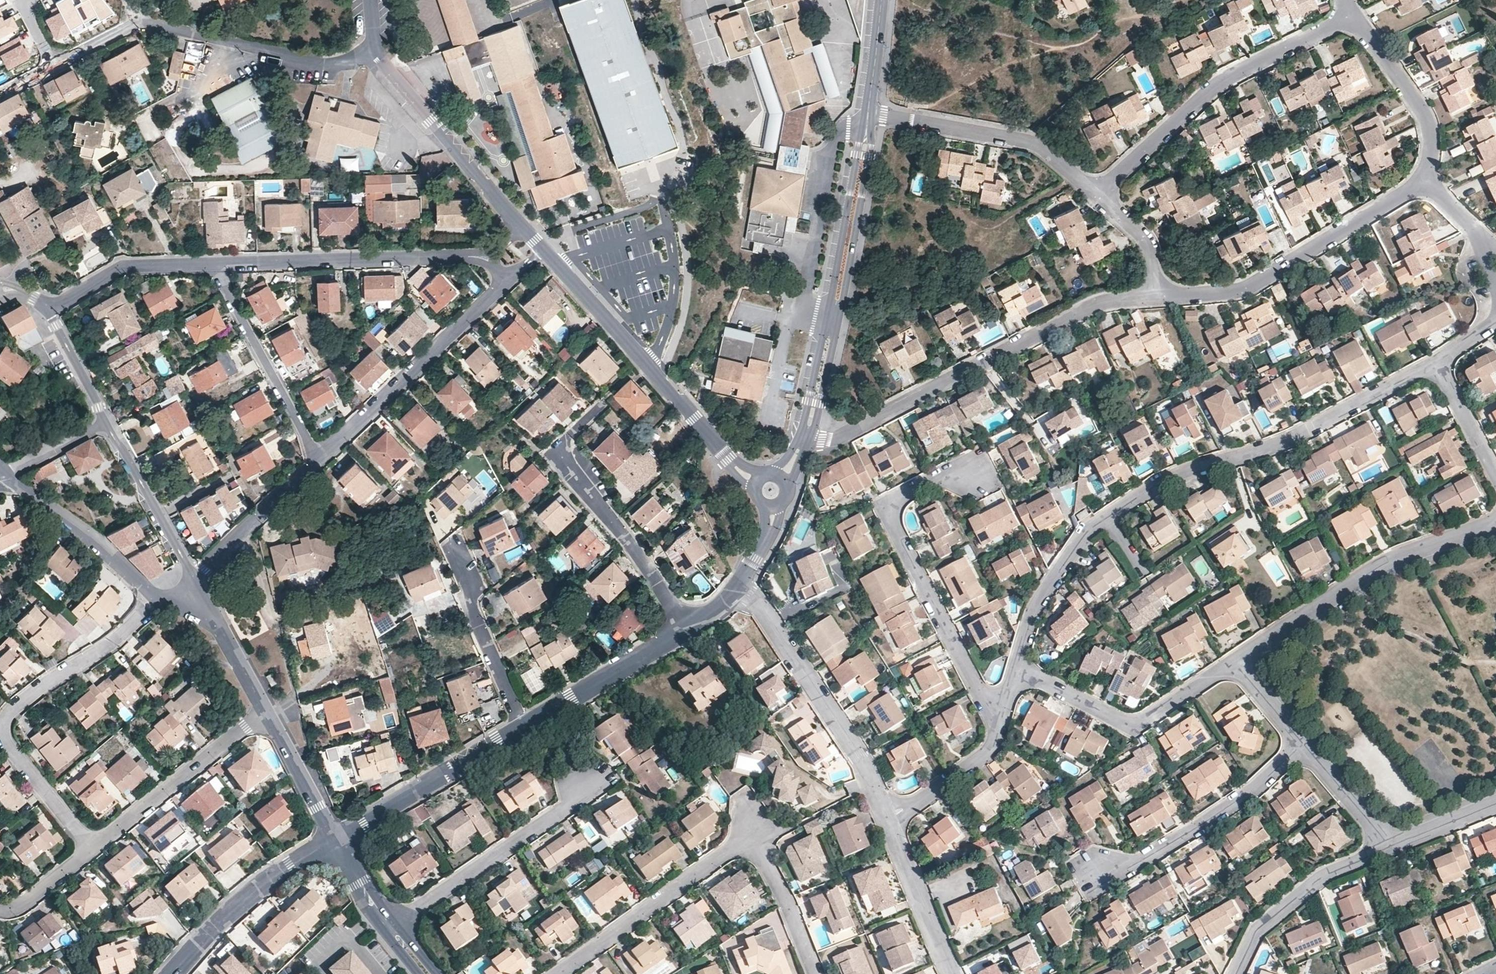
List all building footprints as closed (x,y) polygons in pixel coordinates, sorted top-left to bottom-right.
[(57,6),(70,31),(71,32),(112,10),(103,0),(69,0),(57,6)] [(455,45),(461,43),(477,38),(475,34),(463,0),(440,0),(455,45)] [(560,6),(618,168),(677,147),(678,146),(625,0),(578,0),(560,6)] [(800,148),(801,144),(803,131),(818,134),(824,98),(808,51),(804,52),(802,48),(811,45),(796,0),(747,0),(743,1),(745,5),(746,10),(739,12),(737,8),(728,11),(727,7),(716,10),(709,12),(712,21),(716,20),(720,31),(729,58),(751,51),(750,47),(761,43),(765,54),(785,111),(780,144),(800,148)] [(1069,11),(1086,4),(1084,0),(1064,0),(1069,11)] [(1226,3),(1230,10),(1219,16),(1223,23),(1232,41),(1233,44),(1241,40),(1237,32),(1234,27),(1238,26),(1240,30),(1247,26),(1238,8),(1251,1),(1250,0),(1232,0),(1226,3)] [(1315,0),(1273,0),(1281,16),(1285,14),(1289,11),(1292,17),(1317,5),(1315,0)] [(1401,3),(1397,5),(1401,13),(1421,3),(1420,0),(1400,0),(1401,3)] [(70,31),(57,6),(50,10),(52,15),(45,19),(55,37),(57,38),(70,31)] [(0,13),(0,35),(17,27),(11,16),(4,20),(0,13)] [(533,71),(517,23),(482,35),(483,36),(477,38),(461,43),(467,59),(469,67),(490,60),(501,92),(510,89),(537,168),(530,170),(524,154),(510,158),(519,184),(527,181),(529,186),(536,207),(555,201),(554,197),(587,186),(581,167),(576,169),(563,131),(551,135),(530,72),(533,71)] [(1223,23),(1207,31),(1209,35),(1201,39),(1208,53),(1232,41),(1223,23)] [(1422,46),(1426,44),(1427,47),(1424,49),(1415,54),(1418,61),(1428,57),(1446,48),(1447,48),(1438,29),(1418,38),(1422,46)] [(1197,31),(1179,40),(1184,51),(1171,57),(1180,76),(1202,66),(1200,61),(1209,56),(1208,53),(1201,39),(1197,31)] [(17,37),(0,45),(0,55),(1,54),(8,67),(29,56),(25,47),(23,48),(17,37)] [(841,92),(825,41),(811,45),(802,48),(804,52),(808,51),(824,98),(841,92)] [(443,50),(446,59),(464,53),(461,43),(455,45),(443,50)] [(785,111),(765,54),(761,43),(750,47),(751,51),(772,112),(767,141),(766,148),(778,150),(780,144),(785,111)] [(148,62),(139,44),(102,64),(111,82),(126,74),(127,75),(143,66),(143,65),(148,62)] [(1428,57),(1432,64),(1434,69),(1431,70),(1436,82),(1441,80),(1453,74),(1452,72),(1460,68),(1457,62),(1454,63),(1446,48),(1428,57)] [(169,71),(180,73),(184,53),(174,50),(169,71)] [(1134,69),(1142,65),(1137,53),(1128,59),(1134,69)] [(1355,92),(1351,81),(1364,75),(1355,56),(1337,65),(1341,72),(1337,74),(1328,79),(1329,82),(1338,101),(1355,92)] [(464,69),(470,67),(469,67),(467,59),(461,61),(464,69)] [(464,69),(461,61),(449,66),(451,73),(464,69)] [(1314,72),(1314,73),(1299,80),(1308,98),(1323,91),(1321,87),(1321,86),(1329,82),(1328,79),(1322,68),(1314,72)] [(1464,91),(1474,86),(1466,68),(1453,74),(1441,80),(1445,89),(1449,87),(1451,92),(1443,96),(1451,114),(1470,105),(1464,91)] [(85,88),(80,78),(78,79),(72,70),(56,79),(67,98),(85,88)] [(1290,83),(1292,87),(1289,88),(1287,84),(1279,88),(1289,108),(1308,99),(1308,98),(1299,80),(1294,70),(1286,74),(1290,83)] [(284,142),(252,78),(212,99),(218,110),(221,109),(228,123),(247,162),(284,142)] [(472,92),(478,91),(475,82),(470,85),(472,92)] [(472,92),(470,85),(456,89),(459,97),(472,92)] [(1467,90),(1473,104),(1483,99),(1477,86),(1467,90)] [(1441,91),(1443,96),(1451,92),(1449,87),(1445,89),(1441,91)] [(12,121),(28,112),(17,92),(0,102),(0,125),(1,127),(3,130),(14,124),(12,121)] [(338,141),(340,133),(352,137),(350,145),(357,147),(359,143),(374,147),(381,123),(356,115),(358,108),(341,103),(338,110),(330,108),(331,102),(324,100),(325,97),(316,94),(304,140),(309,141),(306,154),(332,161),(338,141)] [(1148,115),(1137,94),(1112,106),(1122,125),(1130,121),(1134,119),(1137,120),(1148,115)] [(342,99),(341,103),(358,108),(359,104),(342,99)] [(1243,111),(1245,114),(1242,116),(1240,112),(1232,116),(1234,119),(1243,136),(1261,127),(1249,103),(1247,99),(1239,102),(1243,111)] [(1110,102),(1092,111),(1097,121),(1083,129),(1092,147),(1110,138),(1107,130),(1111,128),(1112,130),(1122,125),(1112,106),(1110,102)] [(221,109),(218,110),(225,124),(228,123),(221,109)] [(1385,139),(1382,133),(1380,128),(1383,127),(1377,114),(1355,125),(1359,133),(1367,148),(1385,139)] [(1495,115),(1487,118),(1495,137),(1495,117),(1495,115)] [(1234,119),(1225,123),(1221,125),(1217,117),(1199,126),(1208,145),(1221,139),(1226,149),(1245,141),(1243,136),(1234,119)] [(1495,138),(1495,137),(1487,118),(1468,128),(1472,136),(1476,134),(1477,137),(1473,139),(1465,143),(1468,151),(1478,146),(1495,138)] [(94,153),(95,145),(109,147),(112,132),(103,130),(104,121),(95,120),(94,123),(91,123),(89,120),(87,120),(86,120),(84,122),(75,120),(74,126),(77,127),(76,134),(75,134),(74,143),(82,145),(81,151),(94,153)] [(1184,128),(1177,135),(1186,143),(1192,136),(1184,128)] [(9,142),(4,132),(0,134),(0,141),(3,146),(6,144),(9,142)] [(340,133),(338,141),(350,145),(352,137),(340,133)] [(1394,135),(1385,139),(1367,148),(1362,151),(1372,171),(1392,161),(1388,152),(1384,154),(1383,151),(1387,149),(1398,143),(1394,135)] [(1478,146),(1482,154),(1484,158),(1480,160),(1486,172),(1495,167),(1495,138),(1478,146)] [(801,144),(800,148),(780,144),(778,160),(776,170),(804,174),(806,164),(809,145),(801,144)] [(1450,151),(1453,157),(1466,152),(1464,146),(1450,151)] [(971,155),(937,149),(936,156),(939,157),(936,177),(945,178),(945,179),(946,172),(962,174),(960,186),(981,190),(985,166),(985,163),(975,161),(975,164),(970,163),(971,155)] [(359,169),(359,156),(341,157),(341,170),(359,169)] [(1320,172),(1321,176),(1329,193),(1333,201),(1341,197),(1337,189),(1335,185),(1338,183),(1340,187),(1348,184),(1338,163),(1320,172)] [(995,182),(992,182),(992,177),(994,167),(985,166),(981,190),(979,198),(1000,201),(1004,179),(996,178),(995,182)] [(783,246),(784,231),(795,233),(804,174),(776,170),(758,167),(746,240),(754,242),(753,252),(762,252),(764,243),(783,246)] [(157,182),(148,168),(136,174),(132,168),(104,183),(114,200),(131,191),(133,195),(134,197),(145,190),(152,190),(157,182)] [(392,188),(392,174),(364,175),(365,189),(392,188)] [(310,191),(324,190),(324,176),(309,177),(310,191)] [(1159,191),(1160,195),(1156,197),(1160,204),(1180,195),(1170,176),(1143,190),(1146,197),(1155,193),(1159,191)] [(1298,187),(1298,188),(1307,208),(1320,203),(1318,198),(1322,196),(1329,193),(1321,176),(1298,187)] [(309,177),(300,177),(300,191),(310,191),(309,177)] [(1214,180),(1213,179),(1205,183),(1209,190),(1217,186),(1214,180)] [(27,186),(6,197),(2,189),(0,190),(0,207),(9,224),(40,208),(27,186)] [(1297,214),(1294,209),(1298,207),(1300,212),(1307,208),(1298,188),(1279,198),(1293,226),(1301,222),(1297,214)] [(114,200),(116,204),(133,195),(131,191),(114,200)] [(375,220),(374,201),(385,201),(385,191),(365,191),(366,220),(375,220)] [(1163,213),(1171,209),(1175,207),(1177,210),(1173,212),(1177,220),(1196,210),(1187,191),(1180,195),(1160,204),(1159,205),(1163,213)] [(1068,198),(1066,193),(1058,197),(1060,202),(1068,198)] [(104,207),(96,211),(88,196),(77,202),(78,204),(53,218),(59,228),(65,225),(68,230),(78,224),(77,222),(81,220),(87,230),(89,234),(112,221),(104,207)] [(468,221),(467,198),(437,199),(438,225),(449,225),(449,221),(468,221)] [(408,216),(408,200),(385,201),(374,201),(375,220),(384,220),(407,219),(409,219),(408,216)] [(408,216),(418,216),(418,200),(408,200),(408,216)] [(154,203),(160,219),(167,216),(161,201),(154,203)] [(205,222),(207,222),(208,245),(219,245),(219,241),(222,240),(243,240),(242,215),(237,215),(237,220),(227,220),(227,215),(218,215),(218,201),(215,201),(204,202),(205,222)] [(227,210),(222,210),(222,201),(218,201),(218,215),(227,215),(227,210)] [(301,224),(300,203),(266,204),(267,229),(277,229),(277,225),(281,225),(301,224)] [(1056,216),(1062,227),(1070,246),(1078,243),(1099,233),(1096,225),(1087,229),(1083,231),(1081,228),(1085,226),(1075,206),(1056,216)] [(357,229),(356,207),(319,209),(320,229),(334,228),(334,230),(357,229)] [(56,238),(40,208),(9,224),(26,255),(56,238)] [(1423,213),(1404,222),(1410,236),(1400,241),(1408,258),(1432,247),(1428,238),(1432,236),(1423,213)] [(1056,216),(1053,217),(1059,229),(1062,227),(1056,216)] [(1257,244),(1255,240),(1258,238),(1260,243),(1264,251),(1272,247),(1268,239),(1258,219),(1238,228),(1239,230),(1248,247),(1248,248),(1257,244)] [(87,230),(81,220),(77,222),(78,224),(68,230),(65,225),(59,228),(67,242),(87,230)] [(1237,258),(1235,253),(1239,251),(1248,247),(1239,230),(1222,238),(1224,242),(1216,246),(1219,252),(1225,263),(1237,258)] [(1103,245),(1099,246),(1098,243),(1102,242),(1099,233),(1078,243),(1087,262),(1115,249),(1112,241),(1103,245)] [(28,258),(58,241),(56,238),(26,255),(28,258)] [(1169,246),(1170,249),(1182,244),(1180,241),(1169,246)] [(1436,245),(1432,247),(1408,258),(1411,264),(1417,277),(1425,273),(1426,276),(1430,278),(1442,273),(1439,266),(1437,267),(1435,262),(1433,256),(1440,253),(1436,245)] [(67,258),(71,266),(81,261),(77,253),(67,258)] [(1386,280),(1375,262),(1365,268),(1360,260),(1353,265),(1356,270),(1366,287),(1369,291),(1386,280)] [(1417,277),(1411,264),(1397,271),(1403,284),(1417,277)] [(455,291),(438,272),(431,278),(422,268),(410,279),(419,289),(419,290),(436,309),(455,291)] [(1356,270),(1349,275),(1347,271),(1333,279),(1336,285),(1346,299),(1366,287),(1356,270)] [(401,292),(401,275),(364,276),(364,298),(397,297),(401,292)] [(171,297),(164,285),(153,290),(147,280),(138,285),(155,316),(178,303),(174,295),(171,297)] [(338,307),(337,281),(318,281),(319,308),(338,307)] [(1036,284),(1022,291),(1016,281),(997,290),(1010,315),(1019,311),(1017,307),(1022,306),(1026,313),(1046,303),(1036,284)] [(560,296),(546,282),(524,304),(537,318),(555,301),(560,296)] [(1324,282),(1320,284),(1325,292),(1328,290),(1324,282)] [(171,297),(174,295),(167,283),(164,285),(171,297)] [(1313,313),(1326,305),(1332,315),(1349,305),(1346,299),(1336,285),(1328,290),(1325,292),(1320,284),(1303,295),(1313,313)] [(1283,285),(1276,289),(1281,298),(1288,295),(1283,285)] [(280,310),(267,286),(249,296),(262,320),(280,310)] [(1349,305),(1350,307),(1370,294),(1369,291),(1366,287),(1346,299),(1349,305)] [(96,317),(107,311),(121,337),(140,327),(121,292),(91,308),(96,317)] [(537,318),(543,323),(560,307),(555,301),(537,318)] [(1429,331),(1438,326),(1440,330),(1456,322),(1452,314),(1447,303),(1423,314),(1421,312),(1412,316),(1415,323),(1423,338),(1431,334),(1429,331)] [(1248,349),(1267,340),(1261,326),(1275,319),(1267,304),(1243,316),(1245,319),(1236,324),(1237,328),(1247,348),(1248,349)] [(40,340),(21,305),(0,316),(0,319),(9,335),(13,336),(17,335),(18,339),(31,345),(40,340)] [(951,305),(933,315),(946,340),(955,335),(954,333),(958,330),(962,337),(979,328),(970,309),(957,316),(951,305)] [(1021,315),(1026,313),(1022,306),(1017,307),(1019,311),(1021,315)] [(224,325),(214,307),(197,316),(195,312),(184,318),(196,338),(208,332),(209,334),(224,325)] [(1198,318),(1199,310),(1188,310),(1188,318),(1198,318)] [(518,311),(514,320),(498,335),(502,340),(508,347),(514,352),(521,345),(523,348),(539,333),(518,311)] [(301,332),(313,326),(305,312),(293,318),(301,332)] [(422,333),(406,317),(387,336),(401,350),(412,339),(414,341),(422,333)] [(1281,333),(1275,319),(1261,326),(1267,340),(1281,333)] [(1406,328),(1402,320),(1377,333),(1387,353),(1402,346),(1413,340),(1414,343),(1423,338),(1415,323),(1406,328)] [(1137,325),(1138,327),(1148,347),(1151,354),(1152,353),(1169,344),(1160,325),(1149,330),(1145,322),(1137,325)] [(1247,348),(1237,328),(1227,333),(1222,324),(1207,332),(1214,346),(1221,343),(1223,346),(1229,357),(1247,348)] [(1105,334),(1114,354),(1125,349),(1129,357),(1148,347),(1138,327),(1127,333),(1123,325),(1105,334)] [(158,338),(162,336),(158,328),(154,331),(158,338)] [(272,339),(280,354),(282,352),(287,362),(305,352),(292,328),(272,339)] [(753,340),(753,335),(723,329),(722,334),(753,340)] [(360,337),(372,349),(350,370),(365,386),(388,365),(373,350),(380,343),(368,330),(360,337)] [(152,332),(139,339),(146,351),(158,344),(152,332)] [(209,334),(208,332),(196,338),(197,341),(209,334)] [(916,336),(902,343),(897,333),(879,343),(892,367),(901,362),(900,360),(904,358),(908,365),(926,356),(916,336)] [(753,340),(722,334),(710,389),(759,399),(760,391),(761,389),(761,386),(770,345),(760,342),(761,337),(753,335),(753,340)] [(401,350),(403,352),(414,341),(412,339),(401,350)] [(1096,339),(1087,343),(1098,365),(1102,374),(1111,369),(1096,339)] [(502,340),(497,345),(503,351),(508,347),(502,340)] [(1301,344),(1305,351),(1312,348),(1308,340),(1301,344)] [(1356,375),(1371,366),(1358,341),(1334,353),(1337,358),(1351,382),(1358,379),(1356,375)] [(1071,351),(1072,354),(1065,358),(1074,376),(1098,365),(1087,343),(1071,351)] [(618,365),(598,344),(588,353),(580,345),(571,354),(586,368),(589,366),(602,380),(618,365)] [(1152,353),(1155,359),(1172,351),(1169,344),(1152,353)] [(523,348),(521,345),(514,352),(516,355),(523,348)] [(484,384),(501,368),(479,346),(465,360),(477,372),(480,375),(478,378),(484,384)] [(562,359),(571,356),(568,346),(559,349),(562,359)] [(0,352),(0,378),(11,386),(27,365),(4,347),(0,352)] [(128,358),(130,356),(124,347),(107,357),(113,366),(118,363),(119,366),(117,367),(123,377),(130,372),(139,385),(135,388),(141,399),(159,388),(152,377),(148,380),(134,357),(129,360),(128,358)] [(1151,354),(1148,347),(1129,357),(1132,363),(1151,354)] [(287,362),(291,369),(309,359),(305,352),(287,362)] [(1494,381),(1491,375),(1495,372),(1495,352),(1486,357),(1478,361),(1481,368),(1476,370),(1475,367),(1468,370),(1467,372),(1468,374),(1475,388),(1478,386),(1483,396),(1495,389),(1495,385),(1494,381)] [(1030,366),(1039,384),(1052,377),(1057,388),(1075,379),(1074,376),(1065,358),(1064,355),(1055,359),(1052,355),(1030,366)] [(900,360),(901,362),(904,367),(908,365),(904,358),(900,360)] [(194,383),(199,392),(227,376),(218,360),(189,375),(185,368),(176,373),(179,379),(184,388),(194,383)] [(1310,386),(1311,388),(1325,381),(1327,383),(1336,378),(1327,362),(1319,367),(1316,361),(1292,374),(1301,391),(1310,386)] [(38,363),(33,370),(42,377),(47,371),(38,363)] [(1219,370),(1216,363),(1208,367),(1211,374),(1219,370)] [(589,366),(586,368),(599,383),(602,380),(589,366)] [(1356,375),(1358,379),(1374,370),(1371,366),(1356,375)] [(328,367),(320,371),(324,379),(301,392),(310,410),(331,398),(334,396),(328,385),(339,379),(328,367)] [(458,373),(453,378),(459,385),(465,380),(458,373)] [(459,385),(453,378),(438,392),(463,419),(478,405),(459,385)] [(1273,383),(1274,385),(1260,392),(1270,411),(1284,403),(1283,401),(1292,396),(1282,378),(1273,383)] [(184,388),(179,379),(167,385),(172,395),(178,392),(185,389),(184,388)] [(651,400),(631,379),(615,393),(635,415),(651,400)] [(540,396),(534,402),(548,417),(550,416),(554,411),(562,419),(572,409),(569,405),(575,400),(558,382),(542,397),(540,396)] [(961,400),(965,408),(955,412),(960,422),(967,436),(977,431),(972,419),(996,406),(986,387),(961,400)] [(272,411),(260,390),(235,404),(247,425),(272,411)] [(1228,390),(1207,401),(1222,429),(1226,436),(1236,431),(1236,430),(1233,425),(1245,418),(1252,414),(1245,401),(1236,405),(1228,390)] [(167,406),(153,414),(156,421),(161,429),(165,437),(182,427),(186,435),(198,429),(194,421),(190,423),(177,401),(181,398),(178,392),(172,395),(164,399),(167,406)] [(1438,410),(1430,396),(1428,393),(1420,397),(1394,411),(1404,429),(1412,425),(1431,415),(1431,414),(1438,410)] [(951,405),(955,412),(965,408),(961,400),(951,404),(951,405)] [(1203,413),(1196,400),(1174,411),(1177,416),(1167,422),(1177,439),(1188,434),(1185,428),(1189,425),(1192,431),(1197,439),(1203,436),(1193,417),(1203,413)] [(538,427),(548,417),(534,402),(517,419),(533,432),(538,427)] [(439,426),(417,403),(400,419),(414,433),(412,435),(421,444),(439,426)] [(1270,411),(1272,415),(1286,407),(1284,403),(1270,411)] [(915,424),(923,441),(932,437),(935,444),(927,448),(930,455),(954,444),(949,436),(944,434),(943,433),(942,431),(939,426),(943,423),(949,421),(950,423),(951,426),(960,422),(955,412),(951,405),(926,418),(915,424)] [(1076,410),(1050,424),(1058,439),(1084,424),(1076,410)] [(538,427),(543,433),(553,423),(548,417),(538,427)] [(1370,461),(1365,451),(1380,443),(1370,424),(1356,431),(1358,435),(1354,437),(1351,434),(1343,438),(1343,439),(1335,443),(1336,444),(1343,458),(1345,462),(1354,457),(1359,466),(1370,461)] [(1157,452),(1168,445),(1161,432),(1152,436),(1146,425),(1126,436),(1136,455),(1154,446),(1157,452)] [(175,453),(179,451),(184,448),(191,462),(199,476),(214,467),(199,440),(206,436),(201,427),(198,429),(186,435),(158,451),(161,457),(158,458),(163,466),(172,461),(175,453)] [(265,444),(281,436),(276,428),(261,436),(265,444)] [(632,451),(613,430),(593,449),(612,470),(632,451)] [(1435,439),(1431,430),(1417,437),(1422,446),(1435,439)] [(414,461),(386,432),(367,449),(395,478),(414,461)] [(1414,463),(1443,449),(1451,464),(1440,470),(1444,479),(1467,467),(1448,432),(1435,439),(1422,446),(1408,453),(1414,463)] [(1041,468),(1039,464),(1028,444),(1026,444),(1021,435),(1004,444),(1011,459),(1008,460),(1014,471),(1021,468),(1025,476),(1041,468)] [(923,441),(927,448),(935,444),(932,437),(923,441)] [(1422,446),(1417,437),(1403,444),(1408,453),(1422,446)] [(99,460),(88,440),(66,453),(69,460),(77,473),(99,460)] [(274,464),(262,443),(235,458),(248,480),(264,471),(264,469),(274,464)] [(1008,460),(1011,459),(1004,444),(999,446),(1004,456),(1006,455),(1008,460)] [(1326,449),(1328,453),(1314,460),(1303,466),(1313,484),(1338,471),(1334,462),(1343,458),(1336,444),(1326,449)] [(1379,444),(1365,451),(1368,456),(1381,450),(1379,444)] [(909,460),(902,446),(874,460),(872,456),(863,461),(872,478),(880,474),(882,477),(897,469),(895,466),(909,460)] [(1154,446),(1136,455),(1139,461),(1157,452),(1154,446)] [(654,468),(659,463),(654,457),(657,454),(650,447),(642,454),(654,468)] [(187,464),(191,462),(184,448),(179,451),(187,464)] [(655,468),(654,468),(642,454),(635,448),(632,451),(612,470),(619,476),(622,473),(627,479),(624,482),(632,490),(655,468)] [(1313,456),(1314,460),(1328,453),(1326,449),(1313,456)] [(1130,470),(1119,450),(1096,462),(1108,485),(1118,480),(1116,477),(1121,475),(1130,470)] [(532,462),(529,464),(519,452),(510,460),(511,469),(517,475),(512,480),(527,497),(547,479),(532,462)] [(861,457),(863,461),(872,456),(869,452),(861,457)] [(66,453),(59,456),(63,463),(69,460),(66,453)] [(827,501),(836,497),(846,492),(849,495),(857,491),(857,493),(875,484),(872,478),(863,461),(861,457),(826,474),(820,488),(827,501)] [(1345,462),(1351,473),(1358,469),(1352,459),(1345,462)] [(897,469),(899,472),(912,465),(909,460),(895,466),(897,469)] [(55,470),(51,461),(31,472),(36,480),(55,470)] [(360,502),(377,485),(355,461),(339,477),(344,483),(342,484),(360,502)] [(220,473),(223,478),(231,473),(228,468),(220,473)] [(1043,472),(1041,468),(1025,476),(1027,480),(1043,472)] [(1282,474),(1284,477),(1269,485),(1261,489),(1271,508),(1294,495),(1291,489),(1299,485),(1291,469),(1282,474)] [(624,482),(627,479),(622,473),(619,476),(624,482)] [(473,489),(458,474),(431,500),(435,506),(434,507),(444,517),(473,489)] [(1268,481),(1269,485),(1284,477),(1282,474),(1268,481)] [(1064,479),(1066,485),(1074,482),(1072,476),(1064,479)] [(1436,495),(1445,512),(1465,501),(1467,504),(1483,496),(1472,476),(1436,495)] [(1084,478),(1079,478),(1077,499),(1084,499),(1092,494),(1087,485),(1088,478),(1084,478)] [(1378,502),(1382,500),(1390,515),(1386,517),(1392,527),(1400,523),(1399,519),(1409,514),(1411,518),(1412,520),(1419,516),(1400,479),(1373,492),(1378,502)] [(360,502),(364,507),(382,490),(377,485),(360,502)] [(1207,518),(1204,513),(1210,509),(1214,516),(1225,509),(1222,505),(1228,501),(1227,500),(1218,485),(1208,491),(1206,488),(1194,495),(1196,498),(1192,500),(1191,497),(1189,494),(1182,498),(1187,506),(1198,523),(1207,518)] [(400,495),(393,488),(385,497),(391,503),(400,495)] [(203,529),(215,522),(196,489),(177,500),(191,524),(194,530),(195,531),(202,528),(203,529)] [(1063,515),(1053,494),(1029,506),(1027,504),(1018,508),(1028,528),(1036,523),(1039,528),(1062,515),(1063,515)] [(652,528),(669,514),(652,495),(632,513),(641,523),(645,520),(652,528)] [(563,505),(556,497),(539,513),(555,531),(575,513),(566,503),(563,505)] [(1386,517),(1390,515),(1382,500),(1378,502),(1386,517)] [(993,540),(990,536),(1009,526),(1011,530),(1021,525),(1008,501),(980,515),(979,514),(970,519),(983,545),(993,540)] [(1362,540),(1361,537),(1372,531),(1370,528),(1379,524),(1366,501),(1357,506),(1358,508),(1333,521),(1342,540),(1347,548),(1354,544),(1362,540)] [(1467,504),(1465,501),(1445,512),(1447,515),(1467,504)] [(951,528),(938,503),(921,512),(926,523),(929,529),(931,527),(937,539),(933,542),(942,558),(954,551),(951,546),(949,543),(946,536),(953,532),(951,528)] [(1161,522),(1163,525),(1160,528),(1157,525),(1144,533),(1152,546),(1160,541),(1163,544),(1181,533),(1165,509),(1156,514),(1161,522)] [(344,511),(338,513),(341,520),(347,518),(344,511)] [(11,535),(14,541),(31,533),(21,513),(12,518),(13,521),(5,525),(1,527),(0,525),(0,544),(7,540),(5,537),(11,535)] [(861,513),(837,525),(854,558),(871,550),(863,533),(867,531),(870,530),(861,513)] [(1411,518),(1409,514),(1399,519),(1400,523),(1411,518)] [(508,529),(502,516),(479,526),(483,535),(482,536),(490,552),(514,541),(518,539),(513,526),(508,529)] [(141,535),(132,520),(104,535),(117,549),(132,541),(141,535)] [(933,542),(937,539),(931,527),(929,529),(926,523),(924,523),(933,542)] [(602,541),(588,526),(565,547),(582,565),(596,552),(593,549),(602,541)] [(993,540),(994,543),(1013,534),(1011,530),(1009,526),(990,536),(993,540)] [(1212,543),(1215,548),(1229,570),(1254,554),(1248,545),(1237,526),(1212,543)] [(949,543),(951,546),(962,540),(957,530),(953,532),(946,536),(949,543)] [(871,550),(875,548),(867,531),(863,533),(871,550)] [(1361,537),(1362,540),(1373,535),(1372,531),(1361,537)] [(297,536),(298,541),(291,543),(291,542),(284,544),(283,542),(270,546),(274,563),(281,561),(284,572),(301,568),(300,562),(314,558),(330,561),(334,562),(336,550),(332,549),(333,539),(312,536),(307,537),(306,533),(297,536)] [(1163,544),(1160,541),(1152,546),(1156,552),(1183,536),(1181,533),(1163,544)] [(706,550),(696,534),(668,552),(680,571),(694,562),(692,559),(706,550)] [(14,541),(11,535),(5,537),(7,540),(0,544),(0,549),(14,541)] [(1291,551),(1302,571),(1321,561),(1323,566),(1332,561),(1318,536),(1291,551)] [(1096,550),(1107,550),(1107,539),(1096,539),(1096,550)] [(593,549),(596,552),(605,544),(602,541),(593,549)] [(971,544),(965,546),(970,561),(975,559),(971,544)] [(1001,580),(1014,573),(1019,571),(1020,574),(1021,576),(1032,571),(1032,569),(1028,562),(1038,558),(1031,544),(992,564),(1001,580)] [(65,552),(57,546),(43,561),(66,581),(80,566),(71,557),(69,561),(62,555),(65,552)] [(154,558),(147,546),(127,558),(136,568),(154,558)] [(830,575),(820,551),(799,560),(809,585),(802,588),(807,599),(827,591),(826,590),(821,578),(830,575)] [(69,561),(71,557),(65,552),(62,555),(69,561)] [(1097,597),(1112,588),(1110,585),(1123,576),(1108,553),(1101,557),(1103,560),(1091,568),(1095,574),(1083,582),(1088,590),(1092,588),(1097,597)] [(154,558),(136,568),(148,579),(161,571),(154,558)] [(301,568),(315,564),(329,566),(330,561),(314,558),(300,562),(301,568)] [(530,561),(529,558),(517,568),(519,570),(530,561)] [(977,610),(989,604),(973,573),(966,558),(941,570),(945,579),(949,577),(963,605),(972,601),(977,610)] [(608,599),(630,579),(613,560),(591,581),(608,599)] [(281,561),(274,563),(277,574),(284,572),(281,561)] [(1323,566),(1321,561),(1302,571),(1305,575),(1323,566)] [(430,562),(402,574),(413,599),(422,596),(421,593),(440,585),(438,581),(430,562)] [(900,593),(903,592),(889,564),(886,566),(900,593)] [(1169,593),(1172,598),(1186,589),(1195,583),(1184,565),(1152,586),(1161,599),(1169,593)] [(896,596),(900,593),(886,566),(863,577),(882,614),(900,605),(896,596)] [(826,590),(835,586),(830,575),(821,578),(826,590)] [(523,610),(545,596),(533,576),(510,589),(523,610)] [(1125,579),(1123,576),(1110,585),(1112,588),(1125,579)] [(949,577),(945,579),(960,607),(963,605),(949,577)] [(108,593),(105,590),(107,587),(99,579),(88,589),(89,591),(70,610),(79,619),(86,612),(98,624),(113,608),(113,605),(119,599),(110,590),(108,593)] [(1236,625),(1234,622),(1245,615),(1244,612),(1252,608),(1240,585),(1232,590),(1233,594),(1207,609),(1220,633),(1228,630),(1236,625)] [(1133,602),(1134,604),(1137,607),(1125,615),(1135,630),(1159,614),(1156,610),(1152,604),(1161,599),(1152,586),(1144,592),(1145,594),(1133,602)] [(510,589),(504,593),(513,607),(516,606),(520,612),(523,610),(510,589)] [(1172,598),(1175,602),(1188,592),(1186,589),(1172,598)] [(1075,607),(1073,609),(1053,626),(1056,630),(1067,643),(1089,624),(1078,610),(1085,603),(1075,591),(1067,598),(1069,601),(1075,607)] [(356,625),(371,620),(362,592),(347,597),(356,625)] [(1164,604),(1161,599),(1152,604),(1156,610),(1164,604)] [(921,639),(914,625),(908,613),(913,610),(908,601),(900,605),(882,614),(886,623),(889,622),(903,649),(921,639)] [(646,619),(630,603),(611,621),(623,634),(624,635),(634,626),(636,624),(639,626),(646,619)] [(973,618),(980,614),(982,619),(976,622),(970,625),(981,646),(986,643),(987,645),(999,638),(998,634),(1001,632),(1000,630),(1001,629),(996,620),(993,613),(994,613),(989,604),(977,610),(971,613),(973,618)] [(1137,607),(1134,604),(1123,612),(1125,615),(1137,607)] [(44,619),(32,606),(16,621),(23,629),(27,625),(33,632),(28,638),(45,656),(52,648),(47,643),(53,637),(54,639),(61,633),(46,617),(44,619)] [(385,617),(391,627),(407,616),(401,607),(385,617)] [(913,610),(908,613),(914,625),(919,623),(913,610)] [(815,639),(817,643),(815,644),(827,663),(841,654),(852,647),(832,615),(807,631),(813,641),(815,639)] [(1234,622),(1236,625),(1247,619),(1245,615),(1234,622)] [(1190,622),(1192,626),(1165,640),(1179,666),(1187,662),(1196,657),(1195,654),(1205,649),(1201,641),(1210,637),(1199,617),(1190,622)] [(332,619),(304,626),(307,638),(298,640),(302,656),(311,654),(312,658),(331,653),(325,632),(334,629),(332,619)] [(357,630),(365,628),(372,626),(371,620),(356,625),(357,630)] [(623,634),(611,621),(606,626),(618,639),(623,634)] [(371,646),(367,648),(371,662),(377,661),(381,674),(380,675),(381,678),(388,676),(376,636),(372,626),(365,628),(371,646)] [(566,632),(564,628),(554,633),(557,637),(566,632)] [(1063,646),(1067,643),(1056,630),(1053,633),(1063,646)] [(535,631),(525,637),(531,648),(542,642),(535,631)] [(566,632),(557,637),(544,645),(553,660),(554,663),(577,650),(566,632)] [(174,652),(155,633),(136,651),(156,670),(162,677),(173,666),(169,663),(177,655),(174,652)] [(736,640),(728,646),(733,653),(730,654),(745,675),(763,663),(744,634),(742,635),(741,634),(735,638),(736,640)] [(29,668),(3,641),(0,644),(0,652),(1,653),(0,654),(0,673),(5,679),(4,680),(11,686),(29,668)] [(542,666),(553,660),(544,645),(542,642),(531,648),(542,666)] [(1097,675),(1102,666),(1104,662),(1110,666),(1108,670),(1107,672),(1116,676),(1119,672),(1127,657),(1107,647),(1105,650),(1096,646),(1092,654),(1089,653),(1082,667),(1089,671),(1097,675)] [(1206,652),(1205,649),(1195,654),(1196,657),(1206,652)] [(872,662),(865,652),(852,660),(847,663),(841,654),(827,663),(843,687),(858,677),(863,686),(865,685),(870,694),(876,690),(879,688),(873,679),(880,675),(872,662)] [(948,680),(944,682),(939,672),(936,665),(937,663),(934,657),(916,665),(919,671),(917,672),(918,675),(926,691),(922,693),(926,701),(952,687),(948,680)] [(1158,670),(1138,659),(1128,677),(1119,672),(1116,676),(1109,690),(1119,696),(1121,693),(1130,698),(1134,691),(1144,697),(1148,689),(1145,687),(1150,678),(1153,680),(1158,670)] [(899,668),(906,678),(915,672),(909,662),(899,668)] [(725,690),(708,667),(694,678),(692,674),(678,684),(685,694),(688,691),(697,703),(699,706),(713,696),(715,698),(725,690)] [(776,677),(771,669),(759,677),(764,685),(757,690),(769,708),(778,701),(774,695),(785,688),(777,677),(776,677)] [(139,686),(126,670),(120,675),(118,673),(111,679),(108,676),(95,687),(104,698),(111,691),(120,702),(133,691),(139,686)] [(457,712),(479,704),(468,672),(446,681),(457,712)] [(272,674),(267,677),(272,686),(277,683),(272,674)] [(918,675),(912,678),(920,694),(922,693),(926,691),(918,675)] [(381,678),(380,678),(384,693),(392,691),(388,676),(381,678)] [(86,688),(88,690),(85,693),(68,708),(84,727),(93,720),(90,716),(101,706),(99,703),(105,698),(104,698),(95,687),(92,683),(86,688)] [(154,699),(161,694),(154,683),(147,687),(154,699)] [(208,702),(192,685),(173,702),(170,699),(163,706),(169,713),(172,716),(180,710),(183,713),(189,719),(197,712),(208,702)] [(300,689),(296,691),(299,703),(305,701),(303,691),(301,692),(300,689)] [(870,706),(878,720),(880,718),(888,731),(906,721),(890,694),(882,699),(876,690),(870,694),(855,703),(860,712),(870,706)] [(120,702),(123,705),(136,694),(133,691),(120,702)] [(392,691),(384,693),(387,702),(395,700),(392,691)] [(366,726),(362,710),(365,709),(361,695),(352,697),(353,701),(344,704),(343,699),(343,696),(324,702),(332,733),(351,728),(352,730),(366,726)] [(809,702),(804,695),(793,702),(798,710),(809,702)] [(694,705),(699,712),(716,700),(715,698),(713,696),(699,706),(697,703),(694,705)] [(1225,718),(1227,717),(1231,724),(1226,727),(1235,740),(1241,741),(1240,746),(1254,750),(1258,734),(1254,733),(1256,724),(1250,722),(1246,721),(1243,717),(1246,715),(1242,708),(1239,709),(1233,701),(1220,710),(1225,718)] [(1026,720),(1039,726),(1036,732),(1031,741),(1044,748),(1055,727),(1060,717),(1036,703),(1026,720)] [(422,713),(420,704),(413,706),(411,707),(409,709),(412,716),(422,713)] [(933,720),(940,734),(953,727),(955,730),(958,728),(961,734),(973,728),(962,705),(945,713),(933,720)] [(90,716),(93,720),(104,710),(101,706),(90,716)] [(418,743),(446,735),(438,708),(422,713),(412,716),(411,717),(418,743)] [(779,710),(781,718),(792,716),(791,708),(779,710)] [(183,713),(180,710),(172,716),(175,720),(183,713)] [(200,715),(197,712),(189,719),(191,722),(200,715)] [(465,722),(473,718),(471,712),(462,715),(465,722)] [(172,716),(169,713),(161,719),(160,718),(152,725),(154,727),(144,736),(157,751),(164,745),(175,735),(178,739),(187,732),(175,720),(172,716)] [(639,754),(643,752),(617,714),(593,731),(600,742),(608,737),(615,747),(614,748),(619,755),(620,755),(626,763),(627,763),(639,754)] [(1194,716),(1181,725),(1181,730),(1176,733),(1171,731),(1166,734),(1167,736),(1161,740),(1173,759),(1179,755),(1181,757),(1209,739),(1194,716)] [(813,732),(803,717),(786,728),(797,744),(813,732)] [(1063,731),(1069,721),(1060,717),(1055,727),(1063,731)] [(888,731),(880,718),(878,720),(872,723),(879,736),(883,734),(888,731)] [(1036,732),(1039,726),(1026,720),(1024,725),(1036,732)] [(1063,732),(1072,738),(1066,748),(1079,756),(1083,749),(1095,756),(1100,748),(1104,750),(1108,742),(1092,733),(1090,736),(1085,733),(1077,729),(1078,726),(1069,720),(1069,721),(1063,731),(1063,732)] [(50,728),(47,724),(37,732),(40,736),(50,728)] [(1171,731),(1176,733),(1181,730),(1181,725),(1171,731)] [(955,730),(953,727),(940,734),(942,737),(955,730)] [(37,732),(29,738),(54,769),(72,755),(67,748),(72,744),(65,735),(60,740),(50,728),(40,736),(37,732)] [(822,758),(828,754),(813,732),(797,744),(802,751),(803,750),(813,765),(820,760),(822,758)] [(178,739),(175,735),(164,745),(168,749),(178,739)] [(774,763),(766,768),(774,779),(771,788),(772,789),(779,790),(777,797),(777,799),(790,803),(791,800),(798,796),(803,806),(816,799),(809,787),(804,789),(798,792),(793,791),(796,782),(796,780),(789,778),(790,774),(786,773),(779,762),(780,761),(773,751),(774,750),(763,735),(747,746),(752,753),(753,752),(756,752),(759,752),(762,752),(765,754),(767,753),(774,763)] [(372,774),(379,772),(396,766),(388,739),(364,747),(366,753),(356,756),(361,777),(372,774)] [(927,757),(917,739),(888,755),(898,773),(903,770),(906,775),(916,770),(913,764),(927,757)] [(72,755),(78,751),(72,744),(67,748),(72,755)] [(337,746),(326,748),(329,761),(340,759),(337,746)] [(1137,756),(1138,759),(1126,767),(1125,765),(1107,776),(1113,785),(1116,783),(1120,790),(1128,785),(1130,788),(1142,780),(1155,771),(1151,764),(1159,759),(1152,746),(1143,751),(1141,747),(1134,751),(1137,756)] [(1077,760),(1079,756),(1066,748),(1064,752),(1077,760)] [(270,774),(253,752),(229,771),(246,793),(270,774)] [(120,792),(126,787),(128,789),(145,774),(126,754),(104,773),(120,792)] [(655,797),(670,786),(651,759),(645,763),(639,754),(627,763),(640,781),(643,779),(645,783),(655,797)] [(95,763),(88,755),(84,758),(91,766),(95,763)] [(1232,776),(1219,755),(1182,778),(1195,799),(1200,797),(1210,790),(1210,786),(1216,783),(1219,784),(1220,784),(1232,776)] [(1138,759),(1137,756),(1125,765),(1126,767),(1138,759)] [(101,785),(99,787),(94,781),(96,778),(104,772),(95,763),(91,766),(85,771),(86,773),(77,781),(75,779),(69,785),(84,803),(88,800),(97,810),(112,797),(101,785)] [(1003,789),(1010,784),(1014,789),(1023,801),(1039,789),(1022,765),(1006,777),(1003,773),(995,778),(998,782),(1000,785),(1003,789)] [(711,772),(707,767),(701,771),(705,777),(711,772)] [(543,791),(530,772),(497,795),(509,812),(518,806),(528,800),(530,803),(537,798),(536,796),(543,791)] [(6,808),(15,808),(23,801),(0,774),(0,800),(6,808)] [(1291,790),(1293,793),(1288,795),(1284,795),(1278,799),(1279,801),(1272,805),(1284,821),(1287,820),(1291,817),(1293,819),(1319,801),(1313,793),(1312,794),(1302,779),(1298,782),(1291,787),(1291,790)] [(855,780),(847,783),(850,791),(858,788),(855,780)] [(1092,816),(1090,813),(1094,811),(1095,814),(1103,809),(1103,808),(1098,800),(1107,795),(1098,780),(1069,798),(1074,807),(1070,809),(1084,832),(1094,826),(1095,824),(1096,822),(1092,816)] [(801,784),(796,782),(793,791),(798,792),(804,789),(801,784)] [(989,788),(991,791),(1000,785),(998,782),(989,788)] [(992,810),(989,806),(997,800),(1000,804),(1001,806),(1010,799),(1007,795),(1003,789),(1000,785),(991,791),(989,788),(985,783),(973,790),(966,795),(982,819),(993,812),(992,810)] [(1014,789),(1010,784),(1003,789),(1007,795),(1014,789)] [(224,804),(207,785),(182,805),(190,815),(196,810),(201,817),(211,809),(214,812),(224,804)] [(779,790),(772,789),(771,795),(777,797),(779,790)] [(1149,797),(1151,802),(1129,815),(1133,822),(1131,823),(1138,835),(1142,833),(1159,823),(1157,820),(1161,817),(1163,820),(1170,816),(1171,816),(1171,814),(1178,810),(1167,791),(1157,797),(1155,794),(1149,797)] [(279,796),(276,799),(284,808),(287,806),(279,796)] [(112,797),(97,810),(88,800),(84,803),(95,817),(115,801),(112,797)] [(284,808),(276,799),(254,817),(267,834),(289,816),(284,808)] [(637,816),(625,799),(609,810),(605,813),(603,810),(594,816),(608,836),(637,816)] [(518,806),(521,809),(530,803),(528,800),(518,806)] [(1000,804),(997,800),(989,806),(992,810),(1000,804)] [(462,807),(464,811),(438,828),(452,847),(467,837),(477,830),(482,837),(490,831),(472,805),(471,805),(469,802),(462,807)] [(717,817),(708,804),(682,823),(689,832),(681,838),(691,850),(699,845),(696,841),(704,835),(703,833),(713,825),(716,823),(717,817)] [(1048,837),(1046,834),(1058,827),(1060,830),(1069,826),(1058,806),(1040,816),(1021,827),(1028,839),(1034,836),(1038,843),(1048,837)] [(424,807),(416,810),(422,823),(430,819),(424,807)] [(214,812),(211,809),(201,817),(204,820),(214,812)] [(982,819),(986,824),(996,817),(993,812),(982,819)] [(1325,841),(1329,838),(1330,839),(1334,837),(1340,845),(1349,839),(1334,817),(1326,821),(1321,813),(1308,821),(1314,830),(1307,834),(1317,851),(1327,845),(1325,841)] [(161,853),(186,833),(170,814),(146,834),(161,853)] [(1241,824),(1240,829),(1237,832),(1235,832),(1232,832),(1231,831),(1219,839),(1231,858),(1238,853),(1240,856),(1269,836),(1254,815),(1249,818),(1241,824)] [(845,856),(870,845),(863,830),(861,825),(863,825),(859,816),(833,827),(845,856)] [(1175,822),(1171,816),(1170,816),(1163,820),(1167,827),(1175,822)] [(823,831),(817,817),(799,826),(806,839),(813,836),(823,831)] [(932,828),(935,831),(929,834),(921,840),(933,858),(949,846),(948,843),(959,836),(946,818),(932,828)] [(51,836),(39,822),(16,840),(18,843),(11,849),(23,863),(37,852),(36,850),(39,848),(44,844),(43,843),(51,836)] [(1235,832),(1237,832),(1240,829),(1241,824),(1231,831),(1232,832),(1235,832)] [(696,841),(699,845),(717,831),(713,825),(703,833),(704,835),(696,841)] [(1060,830),(1058,827),(1046,834),(1048,837),(1060,830)] [(575,828),(568,833),(578,848),(557,862),(561,867),(588,848),(575,828)] [(205,829),(200,832),(207,841),(212,837),(205,829)] [(1493,852),(1495,851),(1495,830),(1471,840),(1478,858),(1493,852)] [(206,843),(209,847),(223,836),(220,832),(206,843)] [(249,849),(235,832),(209,853),(223,870),(249,849)] [(578,848),(568,833),(539,853),(549,867),(557,862),(578,848)] [(54,841),(51,836),(43,843),(44,844),(39,848),(41,850),(45,846),(47,847),(54,841)] [(823,871),(818,858),(822,856),(813,836),(806,839),(795,845),(798,852),(791,855),(794,862),(792,863),(797,874),(803,870),(810,874),(811,876),(823,871)] [(452,847),(455,852),(470,842),(467,837),(452,847)] [(1327,845),(1328,846),(1334,842),(1337,847),(1340,845),(1334,837),(1330,839),(1329,838),(1325,841),(1327,845)] [(682,856),(668,838),(643,856),(635,862),(647,878),(662,867),(673,860),(675,862),(682,856)] [(410,845),(413,849),(389,866),(398,879),(399,879),(406,889),(415,882),(412,878),(419,873),(418,871),(426,866),(434,860),(419,839),(410,845)] [(596,854),(608,847),(603,840),(592,848),(596,854)] [(1454,878),(1452,873),(1461,869),(1471,865),(1462,844),(1454,847),(1456,853),(1457,857),(1453,858),(1451,854),(1435,861),(1444,882),(1454,878)] [(794,862),(791,855),(798,852),(795,845),(789,848),(787,853),(792,863),(794,862)] [(1203,876),(1202,874),(1213,868),(1214,871),(1223,866),(1217,856),(1210,845),(1191,856),(1192,858),(1195,863),(1188,867),(1186,862),(1176,868),(1182,880),(1186,886),(1203,876)] [(145,866),(129,847),(105,867),(117,883),(130,874),(132,877),(145,866)] [(1275,885),(1272,881),(1275,879),(1277,882),(1286,876),(1285,874),(1293,869),(1283,856),(1276,860),(1273,857),(1264,864),(1245,877),(1250,884),(1246,886),(1254,897),(1262,891),(1264,893),(1275,885)] [(592,875),(604,867),(597,857),(586,865),(592,875)] [(1195,863),(1192,858),(1186,862),(1188,867),(1195,863)] [(1048,870),(1044,872),(1038,875),(1035,870),(1038,869),(1032,860),(1027,859),(1014,866),(1018,873),(1033,898),(1057,885),(1048,870)] [(426,866),(429,871),(438,864),(435,860),(434,860),(426,866)] [(207,883),(192,865),(165,888),(179,906),(207,883)] [(647,878),(649,881),(664,870),(662,867),(647,878)] [(857,887),(861,896),(868,893),(874,906),(883,903),(886,908),(895,904),(892,894),(889,895),(882,877),(884,876),(883,874),(880,867),(856,876),(860,886),(857,887)] [(1035,870),(1038,875),(1044,872),(1041,867),(1038,869),(1035,870)] [(1410,874),(1402,877),(1397,879),(1396,876),(1381,883),(1385,892),(1389,891),(1392,898),(1396,909),(1420,899),(1415,886),(1424,883),(1418,867),(1408,871),(1410,874)] [(503,911),(498,903),(506,897),(517,913),(529,905),(520,892),(530,885),(520,869),(509,876),(511,880),(498,889),(489,895),(492,900),(488,903),(496,916),(503,911)] [(1452,873),(1454,878),(1464,874),(1461,869),(1452,873)] [(797,874),(801,881),(811,876),(810,874),(803,870),(797,874)] [(1175,870),(1169,873),(1174,882),(1179,880),(1175,870)] [(731,879),(733,882),(726,887),(723,882),(709,892),(725,913),(732,907),(735,910),(743,905),(745,908),(758,898),(747,883),(748,882),(741,872),(731,879)] [(132,877),(130,874),(117,883),(120,886),(132,877)] [(614,901),(611,897),(619,892),(622,895),(624,898),(632,893),(619,876),(612,880),(608,875),(585,892),(601,915),(617,904),(614,901)] [(1141,915),(1153,908),(1169,898),(1178,893),(1167,875),(1159,880),(1151,884),(1145,888),(1144,886),(1129,895),(1141,915)] [(511,880),(509,876),(495,885),(498,889),(511,880)] [(889,895),(892,894),(884,876),(882,877),(889,895)] [(731,879),(729,877),(723,882),(726,887),(733,882),(731,879)] [(81,886),(83,889),(68,900),(83,919),(106,901),(89,880),(81,886)] [(1341,897),(1338,899),(1346,920),(1343,921),(1347,932),(1359,927),(1367,924),(1363,913),(1367,912),(1358,890),(1361,889),(1358,884),(1339,892),(1341,897)] [(813,920),(826,915),(834,933),(852,926),(836,888),(813,898),(818,909),(815,910),(816,913),(811,916),(813,920)] [(994,888),(987,892),(950,907),(958,927),(981,918),(1002,908),(994,888)] [(154,900),(145,890),(130,902),(136,910),(133,912),(137,917),(147,916),(152,914),(154,915),(159,915),(169,907),(159,895),(154,900)] [(321,900),(313,892),(298,905),(297,903),(284,915),(300,932),(315,918),(325,908),(320,902),(321,900)] [(622,895),(619,892),(611,897),(614,901),(622,895)] [(883,903),(874,906),(868,893),(861,896),(869,916),(886,908),(883,903)] [(553,903),(547,895),(540,900),(547,908),(553,903)] [(1105,911),(1108,916),(1110,919),(1104,923),(1102,920),(1094,925),(1102,939),(1110,935),(1112,938),(1118,935),(1120,938),(1128,933),(1123,925),(1132,920),(1120,899),(1110,905),(1112,908),(1105,911)] [(1239,913),(1231,899),(1199,917),(1208,935),(1209,936),(1225,927),(1233,922),(1230,917),(1239,913)] [(1483,926),(1474,902),(1435,918),(1443,938),(1453,934),(1468,928),(1469,931),(1483,926)] [(474,916),(465,903),(454,911),(456,913),(448,918),(451,921),(441,928),(456,950),(477,935),(467,921),(474,916)] [(681,916),(683,921),(685,923),(675,931),(685,945),(691,940),(693,943),(697,948),(717,934),(694,904),(686,909),(688,911),(681,916)] [(1072,938),(1073,930),(1069,923),(1072,921),(1063,904),(1041,916),(1059,946),(1072,938)] [(743,905),(735,910),(732,907),(725,913),(730,921),(746,910),(745,908),(743,905)] [(981,918),(982,921),(1004,912),(1002,908),(981,918)] [(548,934),(554,930),(559,938),(563,943),(574,935),(572,932),(579,927),(565,909),(555,917),(544,924),(534,931),(540,939),(543,943),(540,945),(542,948),(544,947),(545,947),(553,942),(548,934)] [(279,945),(282,948),(289,941),(300,932),(284,915),(283,913),(268,927),(269,929),(263,935),(258,939),(271,952),(279,945)] [(332,921),(338,927),(346,919),(340,913),(332,921)] [(61,929),(49,914),(42,920),(40,919),(26,930),(30,934),(24,939),(30,946),(36,941),(38,943),(46,936),(49,939),(61,929)] [(1208,935),(1199,917),(1190,923),(1200,940),(1208,935)] [(300,932),(304,936),(318,922),(315,918),(300,932)] [(1327,940),(1319,920),(1286,934),(1294,953),(1327,940)] [(685,923),(683,921),(673,928),(675,931),(685,923)] [(903,922),(898,925),(906,944),(911,942),(903,922)] [(145,926),(147,934),(157,932),(162,937),(168,932),(160,923),(145,926)] [(1402,931),(1410,951),(1414,950),(1420,965),(1441,956),(1434,940),(1431,942),(1423,923),(1402,931)] [(268,927),(265,924),(259,930),(263,935),(269,929),(268,927)] [(898,925),(877,933),(893,971),(914,962),(906,944),(898,925)] [(1209,936),(1211,939),(1226,930),(1225,927),(1209,936)] [(749,967),(750,969),(758,966),(765,969),(785,960),(772,928),(761,932),(762,935),(746,942),(748,946),(733,952),(741,970),(749,967)] [(1469,931),(1468,928),(1453,934),(1455,937),(1469,931)] [(21,934),(24,939),(30,934),(26,930),(21,934)] [(553,942),(559,938),(554,930),(548,934),(553,942)] [(1042,961),(1029,935),(1009,945),(1014,954),(1016,953),(1024,970),(1042,961)] [(1118,935),(1112,938),(1110,935),(1102,939),(1106,946),(1120,938),(1118,935)] [(49,939),(46,936),(38,943),(36,941),(30,946),(36,953),(50,941),(49,939)] [(1208,936),(1201,940),(1210,954),(1217,949),(1208,936)] [(1159,965),(1157,962),(1166,957),(1168,960),(1175,956),(1164,937),(1150,945),(1151,948),(1138,954),(1141,960),(1131,964),(1135,972),(1135,973),(1149,973),(1160,968),(1159,965)] [(646,942),(644,940),(630,950),(632,952),(646,942)] [(649,947),(646,942),(632,952),(630,950),(623,955),(636,972),(657,959),(659,962),(667,956),(657,941),(649,947)] [(1379,941),(1362,948),(1345,954),(1353,973),(1364,973),(1362,970),(1387,960),(1384,952),(1379,941)] [(130,942),(115,946),(114,944),(98,949),(100,958),(96,959),(100,971),(116,965),(118,970),(119,973),(134,967),(132,959),(129,951),(133,950),(130,942)] [(282,948),(279,945),(271,952),(274,956),(282,948)] [(869,969),(860,946),(833,957),(837,966),(838,966),(841,965),(845,973),(872,973),(869,969)] [(520,968),(522,971),(529,967),(517,950),(510,955),(507,950),(491,962),(492,965),(484,971),(486,973),(511,973),(520,968)] [(1416,966),(1420,965),(1414,950),(1410,951),(1416,966)] [(253,951),(247,957),(256,967),(262,960),(253,951)] [(358,965),(360,963),(352,953),(335,967),(339,971),(336,973),(366,973),(358,965)] [(229,954),(215,968),(221,973),(249,973),(229,954)] [(1168,960),(1166,957),(1157,962),(1159,965),(1168,960)] [(657,959),(636,972),(638,973),(642,973),(659,962),(657,959)] [(785,960),(765,969),(772,973),(773,973),(791,973),(785,960)] [(358,965),(366,973),(369,973),(360,963),(358,965)] [(715,963),(710,964),(711,965),(712,967),(706,969),(697,973),(720,973),(715,963)] [(1121,968),(1121,966),(1101,973),(1135,973),(1135,972),(1131,964),(1121,968)] [(101,973),(106,973),(118,970),(116,965),(100,971),(101,973)] [(996,966),(981,972),(981,973),(1001,973),(996,966)]
